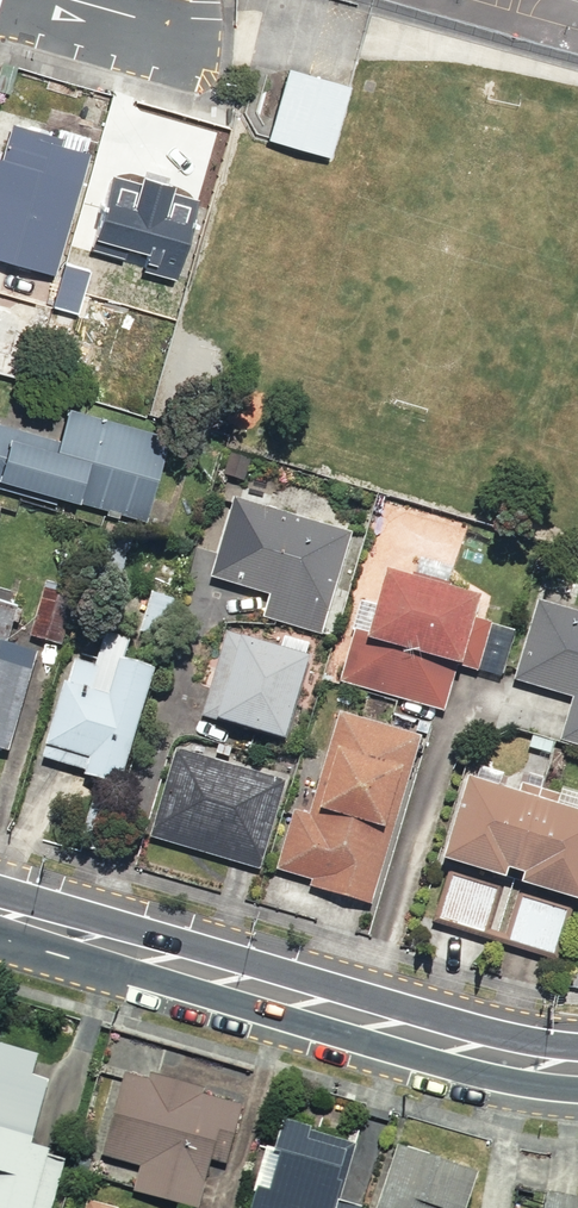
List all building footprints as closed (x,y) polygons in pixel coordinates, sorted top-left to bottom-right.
[(344,85),(283,68),(265,136),(326,152),(344,85)] [(93,154),(12,126),(0,166),(0,264),(24,271),(57,280),(93,154)] [(109,173),(89,245),(178,270),(199,198),(109,173)] [(57,280),(24,271),(15,301),(0,296),(0,375),(28,383),(57,280)] [(163,525),(184,436),(73,409),(65,442),(0,427),(0,487),(163,525)] [(326,641),(358,531),(244,498),(219,584),(269,598),(262,622),(326,641)] [(482,677),(505,597),(402,567),(380,639),(354,631),(341,676),(451,709),(463,671),(482,677)] [(182,600),(152,592),(141,635),(171,643),(182,600)] [(32,762),(60,657),(18,646),(29,607),(0,599),(0,754),(32,762)] [(533,603),(510,686),(575,704),(564,746),(577,749),(577,615),(533,603)] [(129,801),(165,681),(132,671),(140,644),(111,635),(100,669),(77,662),(47,758),(87,771),(82,787),(129,801)] [(317,666),(232,638),(203,727),(288,755),(317,666)] [(379,909),(426,741),(349,720),(336,765),(345,767),(331,820),(299,812),(279,882),(379,909)] [(291,786),(183,760),(161,850),(269,876),(291,786)] [(435,918),(492,936),(507,888),(535,897),(520,945),(561,958),(577,903),(577,816),(477,784),(435,918)] [(0,1045),(0,1207),(62,1207),(76,1148),(46,1141),(65,1061),(0,1045)] [(241,1094),(128,1060),(98,1158),(144,1172),(135,1202),(155,1207),(207,1207),(241,1094)] [(267,1123),(255,1207),(370,1207),(371,1202),(342,1198),(351,1135),(267,1123)] [(408,1140),(383,1207),(464,1207),(480,1166),(408,1140)] [(547,1197),(546,1207),(577,1207),(577,1200),(547,1197)]
